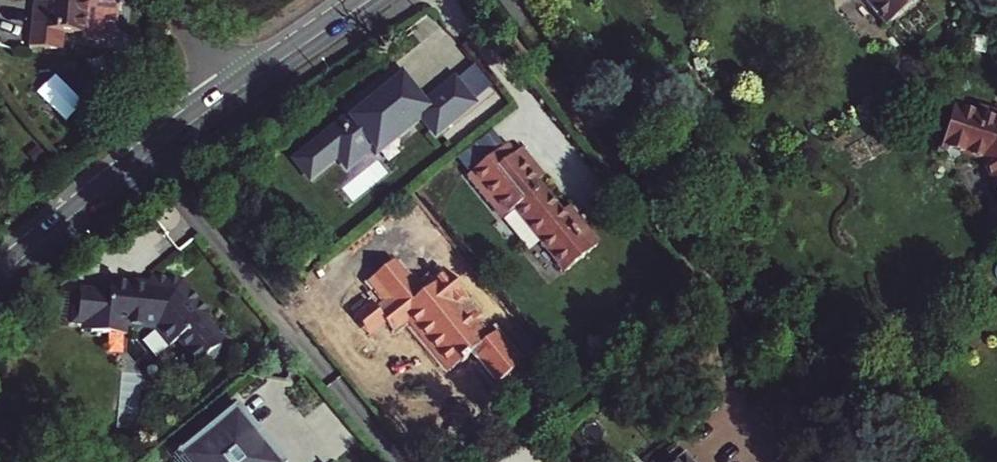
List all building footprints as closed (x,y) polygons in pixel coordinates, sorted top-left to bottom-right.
[(100,11),(101,0),(36,0),(36,4),(24,2),(19,44),(60,48),(61,32),(73,33),(76,8),(100,11)] [(886,28),(919,0),(863,0),(886,28)] [(325,134),(294,160),(310,180),(340,155),(347,163),(371,144),(375,149),(393,134),(397,139),(413,126),(409,121),(418,113),(435,134),(473,103),(454,80),(422,106),(405,85),(390,97),(385,91),(328,137),(325,134)] [(983,110),(980,118),(956,110),(944,150),(946,151),(949,157),(960,160),(966,157),(983,162),(996,189),(996,114),(983,110)] [(492,129),(469,149),(481,164),(505,145),(492,129)] [(503,217),(514,208),(500,191),(494,197),(481,181),(513,154),(505,145),(481,164),(468,175),(503,217)] [(565,269),(599,241),(569,204),(562,210),(537,181),(544,175),(522,148),(513,154),(481,181),(494,197),(500,191),(514,208),(565,269)] [(131,279),(130,290),(146,291),(147,280),(131,279)] [(201,371),(219,356),(215,351),(222,345),(211,333),(210,334),(201,322),(206,318),(177,284),(147,280),(146,291),(130,290),(107,288),(107,296),(77,293),(76,299),(70,298),(67,327),(77,328),(88,329),(87,336),(122,339),(123,331),(152,334),(166,351),(174,344),(184,356),(183,356),(193,369),(197,366),(201,371)] [(222,345),(215,351),(219,356),(226,350),(222,345)] [(178,456),(183,461),(284,461),(272,447),(268,450),(254,433),(257,429),(238,406),(178,456)] [(272,447),(257,429),(254,433),(268,450),(272,447)]
